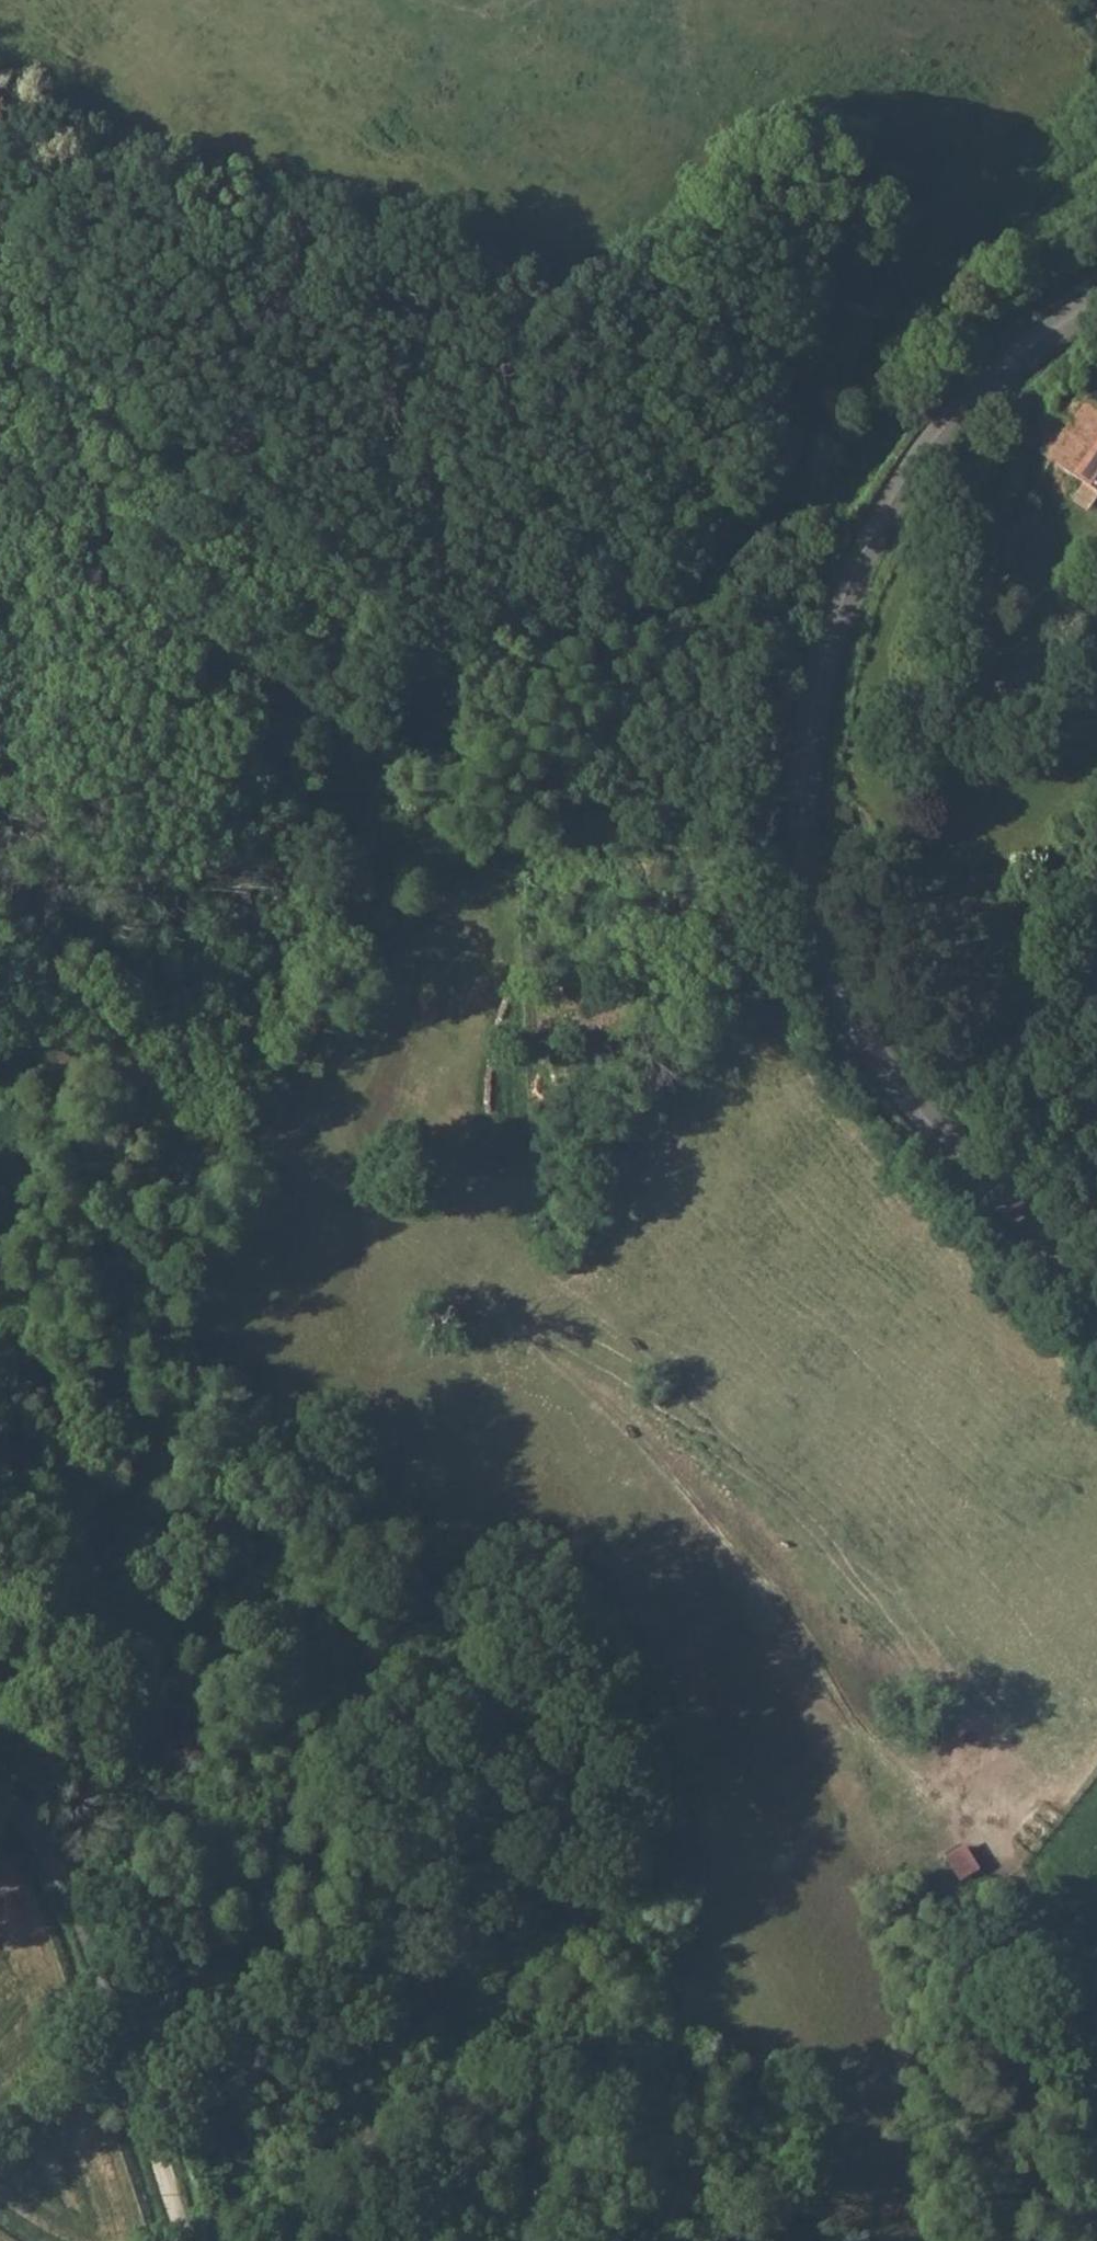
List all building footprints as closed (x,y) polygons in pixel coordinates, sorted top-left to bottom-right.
[(1036,490),(1049,499),(1065,476),(1092,487),(1096,490),(1096,424),(1076,431),(1066,425),(1043,460),(1054,468),(1036,490)] [(966,1844),(949,1854),(963,1877),(980,1866),(966,1844)]
